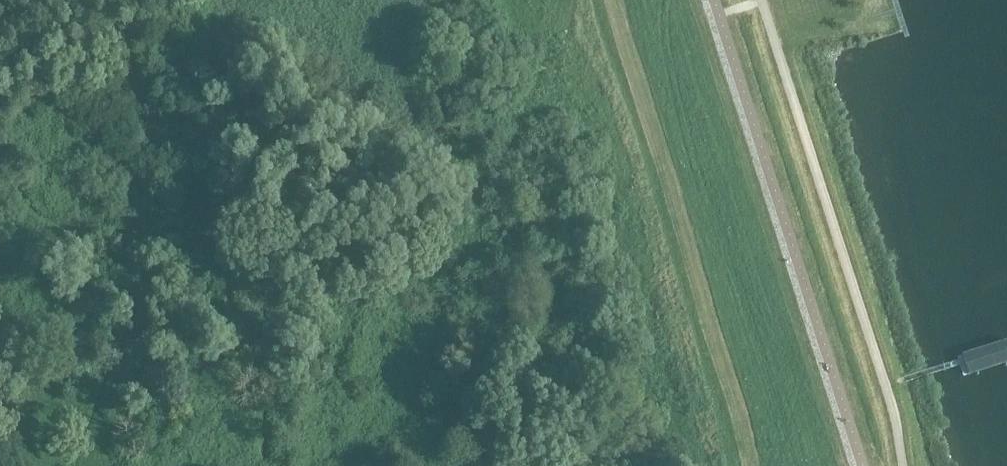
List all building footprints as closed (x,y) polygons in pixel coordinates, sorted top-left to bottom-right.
[(966,378),(1006,364),(1006,347),(1006,343),(959,359),(961,363),(966,378)]
